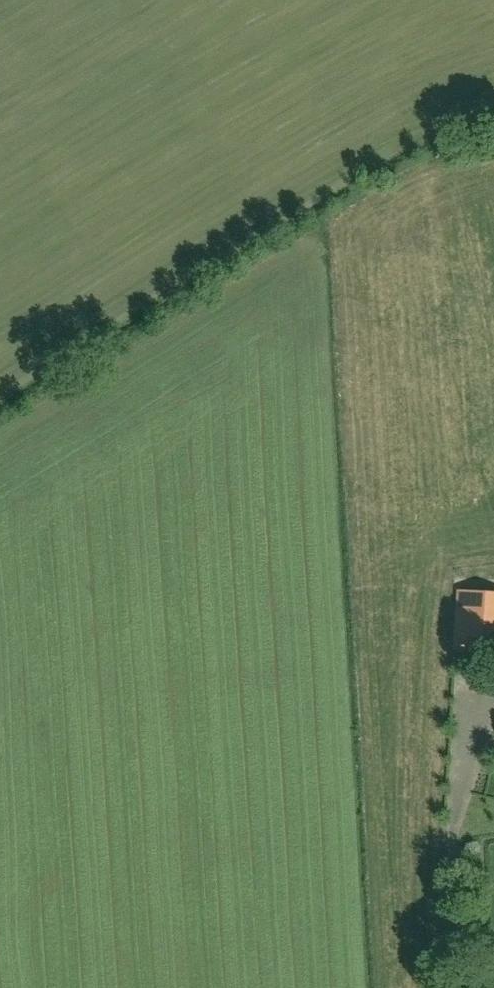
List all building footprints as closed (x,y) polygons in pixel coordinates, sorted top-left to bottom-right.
[(472,638),(456,637),(455,650),(471,652),(472,638)]
